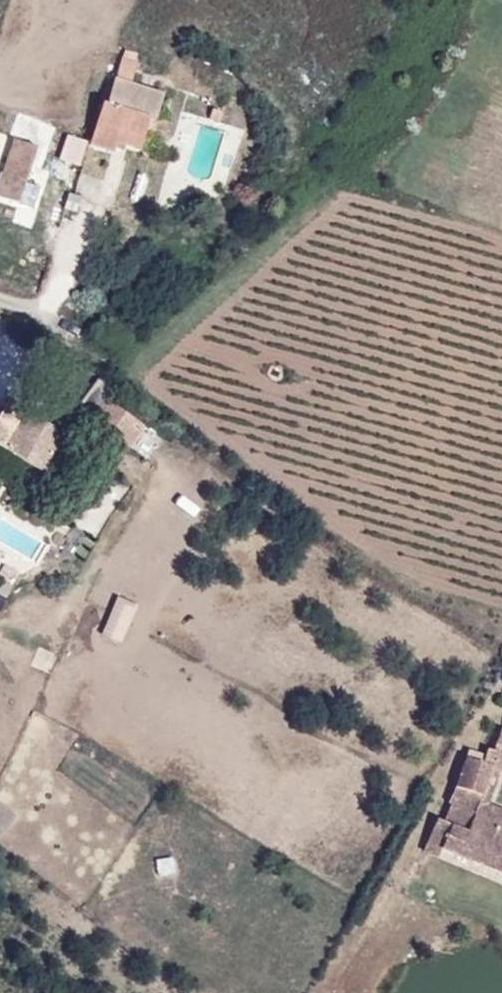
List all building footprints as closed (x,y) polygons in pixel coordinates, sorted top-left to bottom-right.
[(110,146),(128,152),(149,97),(127,90),(134,71),(121,66),(114,85),(107,83),(98,106),(83,146),(106,154),(110,146)] [(128,152),(135,155),(141,140),(149,121),(158,100),(149,97),(128,152)] [(82,149),(83,146),(98,106),(87,102),(72,145),(82,149)] [(214,131),(218,121),(208,117),(204,127),(214,131)] [(159,125),(149,121),(141,140),(151,144),(159,125)] [(7,145),(0,168),(0,206),(14,210),(32,154),(7,145)] [(78,398),(128,441),(148,417),(99,375),(78,398)] [(52,447),(0,425),(0,470),(38,487),(52,447)] [(82,451),(61,443),(52,447),(38,487),(35,494),(45,499),(54,495),(63,490),(70,483),(77,475),(81,469),(82,451)] [(106,631),(126,637),(138,597),(119,591),(106,631)] [(490,765),(484,789),(497,793),(496,797),(501,799),(501,759),(499,767),(490,765)] [(480,852),(482,843),(486,830),(496,797),(497,793),(484,789),(458,782),(452,807),(440,827),(446,829),(440,842),(480,852)] [(501,857),(501,836),(486,830),(482,843),(501,857)] [(440,842),(432,840),(418,877),(433,885),(436,876),(498,902),(501,893),(501,857),(482,843),(480,852),(440,842)]
